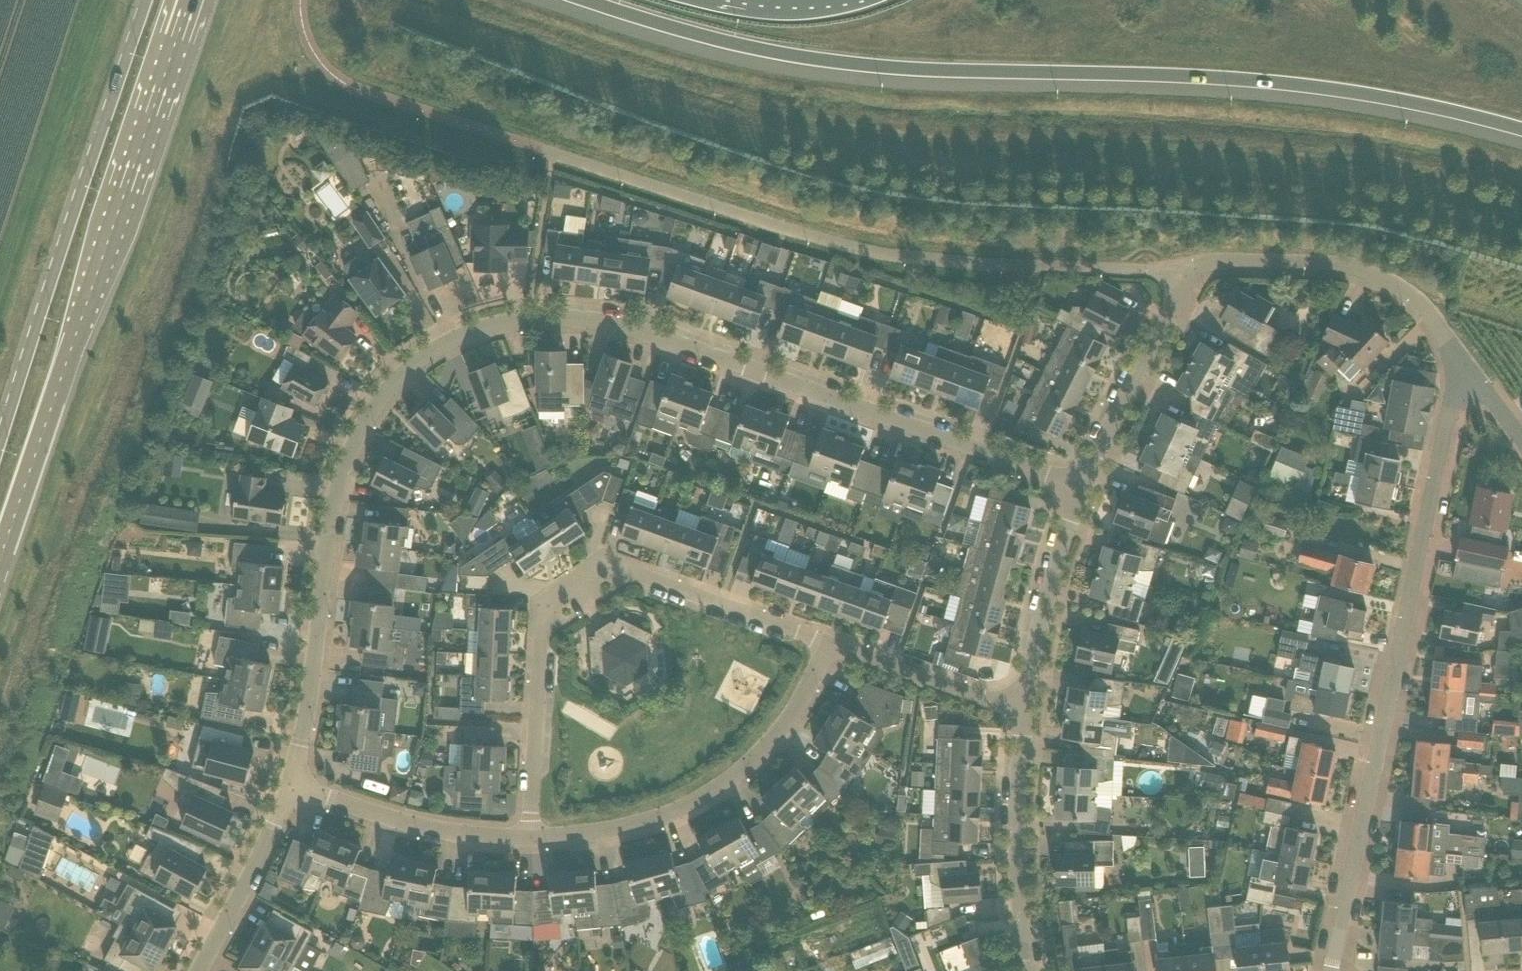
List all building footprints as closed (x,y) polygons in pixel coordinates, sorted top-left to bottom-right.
[(371,183),(356,149),(318,135),(354,190),(371,183)] [(571,199),(573,185),(556,183),(554,196),(571,199)] [(601,210),(611,212),(613,198),(591,191),(589,201),(602,205),(601,210)] [(613,198),(611,212),(621,213),(623,201),(613,198)] [(424,271),(432,289),(459,277),(455,268),(466,263),(441,207),(430,211),(431,213),(408,223),(415,239),(414,240),(420,253),(412,257),(419,273),(424,271)] [(647,221),(648,216),(645,212),(640,211),(636,214),(635,219),(638,223),(643,224),(647,221)] [(371,247),(385,238),(367,212),(354,221),(371,247)] [(477,249),(477,270),(507,271),(507,259),(528,260),(529,230),(507,230),(507,226),(474,225),(473,249),(477,249)] [(585,235),(562,231),(549,229),(545,252),(558,254),(555,276),(565,278),(565,280),(574,281),(575,279),(578,280),(584,241),(585,235)] [(302,251),(308,245),(299,234),(293,239),(302,251)] [(628,256),(630,239),(607,235),(606,245),(600,283),(623,286),(628,256)] [(725,248),(734,251),(738,239),(729,236),(725,248)] [(745,252),(756,255),(761,241),(749,237),(745,252)] [(600,283),(606,245),(604,245),(601,242),(594,241),(588,239),(584,241),(578,280),(600,283)] [(636,288),(646,290),(649,268),(663,270),(669,247),(653,244),(653,243),(630,239),(628,256),(623,286),(626,287),(626,289),(635,291),(636,288)] [(760,251),(774,260),(780,250),(766,241),(760,251)] [(677,275),(669,296),(679,299),(678,301),(688,304),(688,302),(692,304),(702,274),(707,260),(669,247),(663,270),(677,275)] [(378,315),(406,294),(379,259),(370,266),(364,257),(359,257),(347,266),(346,270),(352,279),(351,279),(378,315)] [(326,280),(333,275),(323,262),(317,267),(326,280)] [(715,267),(711,278),(702,274),(692,304),(713,311),(723,282),(727,271),(715,267)] [(842,272),(838,284),(847,287),(851,275),(842,272)] [(857,290),(861,278),(851,275),(847,287),(857,290)] [(747,323),(756,327),(764,306),(776,310),(784,288),(761,280),(756,294),(745,290),(734,319),(737,320),(737,322),(746,325),(747,323)] [(713,311),(734,319),(745,290),(723,282),(713,311)] [(1106,326),(1116,332),(1128,309),(1117,304),(1123,292),(1103,282),(1097,294),(1095,293),(1088,306),(1074,306),(1070,312),(1062,308),(1056,318),(1068,325),(1099,340),(1106,326)] [(788,315),(781,335),(791,339),(790,341),(799,344),(800,342),(803,343),(813,314),(801,310),(803,305),(793,301),(797,292),(784,288),(776,310),(788,315)] [(813,314),(803,343),(824,351),(835,322),(838,312),(844,297),(822,291),(814,315),(813,314)] [(1279,330),(1263,321),(1273,305),(1257,296),(1255,300),(1238,291),(1223,316),(1244,328),(1238,339),(1265,354),(1279,330)] [(297,325),(298,329),(304,333),(303,335),(328,354),(331,351),(340,358),(357,336),(345,328),(358,312),(338,297),(326,313),(323,311),(316,321),(309,315),(305,315),(301,316),(298,321),(297,325)] [(939,319),(952,324),(956,311),(943,307),(939,319)] [(226,319),(229,314),(219,309),(214,319),(220,321),(226,319)] [(860,320),(838,312),(835,322),(824,351),(846,358),(856,330),(857,330),(860,320)] [(972,328),(975,316),(971,314),(964,312),(960,323),(972,328)] [(1348,327),(1350,322),(1334,314),(1320,345),(1328,352),(1320,360),(1333,373),(1337,369),(1350,381),(1387,341),(1367,322),(1355,334),(1348,327)] [(858,363),(868,366),(875,346),(887,350),(896,328),(883,323),(862,316),(860,320),(857,330),(856,330),(846,358),(849,360),(848,362),(857,365),(858,363)] [(1027,333),(1034,335),(1037,326),(1030,324),(1027,333)] [(1098,364),(1108,345),(1099,340),(1068,325),(1056,348),(1097,369),(1100,364),(1098,364)] [(900,355),(892,375),(902,379),(901,381),(911,384),(911,382),(914,383),(925,354),(913,350),(915,345),(905,341),(908,332),(896,328),(887,350),(900,355)] [(1034,335),(1027,333),(1024,342),(1031,344),(1034,335)] [(929,342),(925,354),(914,383),(936,391),(946,362),(947,362),(951,350),(929,342)] [(1190,365),(1222,383),(1248,398),(1268,364),(1230,342),(1223,354),(1203,343),(1190,365)] [(306,369),(313,356),(291,345),(285,358),(296,364),(283,388),(316,406),(330,382),(306,369)] [(1044,372),(1084,391),(1094,373),(1095,373),(1097,369),(1056,348),(1044,372)] [(968,370),(972,357),(951,350),(947,362),(946,362),(936,391),(957,398),(968,369),(968,370)] [(566,367),(566,352),(567,352),(567,351),(539,351),(539,352),(539,390),(540,390),(540,411),(566,411),(566,406),(585,406),(585,404),(585,378),(585,367),(566,367)] [(585,404),(590,405),(589,408),(607,414),(611,414),(633,422),(646,383),(628,376),(632,364),(633,365),(633,364),(607,354),(607,356),(598,383),(585,378),(585,404)] [(972,357),(968,370),(968,369),(957,398),(960,399),(960,402),(969,405),(970,403),(979,406),(987,386),(999,390),(1007,367),(994,363),(973,355),(972,357)] [(1419,369),(1421,357),(1408,355),(1406,367),(1413,368),(1419,369)] [(470,375),(471,374),(484,409),(499,403),(503,413),(510,416),(532,408),(519,372),(501,379),(495,365),(496,365),(496,364),(470,374),(470,375)] [(1178,387),(1198,398),(1191,411),(1218,425),(1229,405),(1221,396),(1216,394),(1222,383),(1190,365),(1178,387)] [(1400,381),(1394,380),(1390,404),(1430,411),(1432,402),(1435,387),(1414,383),(1416,374),(1402,371),(1400,381)] [(1075,410),(1084,391),(1044,372),(1033,395),(1074,415),(1076,410),(1075,410)] [(191,383),(210,391),(214,382),(194,374),(191,383)] [(1027,381),(1014,374),(1010,382),(1023,389),(1027,381)] [(651,383),(642,407),(636,422),(653,429),(659,413),(680,420),(692,387),(694,383),(672,375),(667,389),(651,383)] [(690,444),(711,451),(716,438),(725,414),(709,408),(713,396),(714,396),(715,395),(692,387),(680,420),(678,424),(689,428),(686,435),(690,444)] [(1074,415),(1033,395),(1016,428),(1039,440),(1044,429),(1060,438),(1070,419),(1072,419),(1074,415)] [(1292,404),(1280,397),(1273,410),(1285,417),(1292,404)] [(289,420),(293,409),(265,398),(249,437),(294,455),(305,427),(289,420)] [(412,422),(438,448),(449,437),(457,444),(465,444),(482,427),(455,400),(441,414),(430,402),(411,421),(412,422)] [(1403,442),(1405,432),(1425,436),(1428,421),(1429,421),(1430,411),(1390,404),(1385,428),(1391,429),(1389,439),(1403,442)] [(1338,405),(1334,427),(1361,432),(1365,410),(1338,405)] [(716,438),(733,444),(730,454),(732,457),(747,462),(752,459),(755,447),(768,414),(745,406),(745,407),(746,407),(741,420),(725,414),(716,438)] [(755,447),(794,461),(802,437),(786,431),(791,417),(769,410),(768,414),(755,447)] [(1185,423),(1164,413),(1154,436),(1187,452),(1192,441),(1197,443),(1209,445),(1218,425),(1191,411),(1185,423)] [(998,416),(993,431),(1007,436),(1013,421),(998,416)] [(1361,435),(1378,439),(1380,427),(1364,423),(1363,425),(1363,427),(1361,435)] [(831,474),(843,441),(845,437),(823,429),(818,443),(802,437),(794,461),(810,467),(830,474),(831,474)] [(1362,477),(1395,484),(1400,459),(1380,455),(1383,440),(1378,439),(1361,435),(1355,461),(1365,463),(1362,477)] [(1154,436),(1143,459),(1164,469),(1158,481),(1185,495),(1195,473),(1186,465),(1182,463),(1187,452),(1154,436)] [(868,492),(876,468),(860,462),(864,450),(866,450),(866,449),(843,441),(831,474),(830,474),(829,478),(867,492),(868,492)] [(613,453),(623,456),(627,445),(621,443),(615,447),(613,453)] [(443,466),(409,449),(400,466),(387,459),(386,458),(374,482),(408,500),(416,485),(425,489),(433,487),(443,466)] [(1292,454),(1281,450),(1270,476),(1292,484),(1301,463),(1290,459),(1292,454)] [(664,467),(667,458),(653,453),(650,462),(664,467)] [(549,456),(535,462),(538,469),(552,464),(549,456)] [(621,457),(617,471),(629,474),(633,460),(621,457)] [(867,492),(864,500),(903,514),(919,468),(918,468),(896,460),(896,461),(897,461),(892,474),(876,468),(868,492),(867,492)] [(920,463),(918,468),(919,468),(903,514),(902,515),(921,522),(925,520),(929,509),(945,515),(953,491),(937,485),(942,471),(920,463)] [(1301,488),(1311,492),(1320,469),(1310,465),(1301,488)] [(1247,479),(1257,483),(1262,473),(1251,468),(1247,479)] [(485,480),(498,493),(509,483),(496,470),(485,480)] [(678,483),(681,474),(670,470),(667,479),(678,483)] [(615,503),(616,499),(624,479),(612,475),(612,474),(605,471),(554,505),(560,514),(540,528),(558,555),(563,552),(561,549),(586,532),(578,520),(583,517),(585,511),(603,500),(615,503)] [(1352,475),(1336,472),(1334,481),(1350,484),(1352,475)] [(265,491),(267,478),(242,475),(240,488),(239,487),(235,517),(282,524),(287,495),(265,491)] [(1356,502),(1389,510),(1395,484),(1362,477),(1356,502)] [(970,493),(974,481),(965,478),(961,490),(970,493)] [(1258,487),(1243,481),(1236,497),(1250,503),(1258,487)] [(690,485),(686,495),(694,498),(698,488),(690,485)] [(1136,497),(1125,493),(1115,520),(1133,527),(1131,532),(1148,538),(1166,544),(1174,521),(1169,520),(1177,498),(1140,485),(1136,497)] [(490,493),(477,487),(467,510),(479,516),(490,493)] [(644,543),(654,514),(659,501),(657,497),(641,491),(638,492),(625,488),(617,510),(629,515),(622,537),(623,537),(624,536),(632,539),(631,541),(640,544),(641,542),(644,543)] [(1461,535),(1456,560),(1457,560),(1454,578),(1500,587),(1504,570),(1505,570),(1510,546),(1500,544),(1504,529),(1512,494),(1480,488),(1473,521),(1474,521),(1471,537),(1461,535)] [(721,517),(726,495),(711,491),(706,513),(721,517)] [(1031,508),(989,496),(982,522),(1026,534),(1028,529),(1026,528),(1031,508)] [(1231,496),(1225,511),(1242,518),(1248,503),(1231,496)] [(777,507),(790,512),(794,503),(781,498),(777,507)] [(1317,506),(1330,510),(1332,503),(1319,499),(1317,506)] [(190,530),(193,510),(144,503),(141,523),(190,530)] [(369,520),(366,543),(401,549),(405,549),(410,509),(385,506),(383,523),(370,521),(370,520),(369,520)] [(666,551),(676,522),(654,514),(644,543),(666,551)] [(460,515),(450,524),(464,542),(480,518),(460,515)] [(707,567),(709,568),(717,546),(729,550),(737,528),(702,515),(697,530),(687,559),(690,560),(689,562),(699,565),(699,563),(708,566),(707,567)] [(1239,522),(1227,517),(1222,529),(1234,534),(1239,522)] [(516,557),(526,572),(552,555),(554,558),(558,555),(540,528),(534,519),(526,518),(515,525),(514,533),(513,532),(462,566),(462,575),(463,575),(462,588),(488,589),(489,575),(516,557)] [(796,529),(798,523),(786,518),(784,524),(796,529)] [(1286,536),(1289,524),(1267,518),(1264,530),(1286,536)] [(687,559),(697,530),(676,522),(666,551),(687,559)] [(982,522),(975,546),(975,547),(1013,557),(1018,559),(1023,538),(1025,538),(1026,534),(982,522)] [(817,539),(820,530),(809,526),(806,535),(817,539)] [(816,542),(827,546),(826,548),(837,551),(841,538),(820,530),(817,539),(816,542)] [(761,562),(752,584),(754,584),(755,583),(763,586),(762,588),(771,591),(772,589),(775,591),(786,561),(791,547),(769,539),(756,535),(748,557),(761,562)] [(1128,553),(1106,546),(1099,570),(1134,581),(1138,569),(1143,570),(1155,571),(1161,548),(1132,539),(1128,553)] [(1244,539),(1240,557),(1256,560),(1260,542),(1244,539)] [(202,556),(204,542),(190,541),(189,555),(202,556)] [(448,541),(447,552),(457,553),(458,542),(448,541)] [(860,555),(863,545),(852,541),(849,551),(860,555)] [(283,569),(283,564),(282,564),(282,565),(265,564),(267,545),(236,542),(232,570),(242,571),(241,585),(280,589),(281,585),(284,585),(285,569),(283,569)] [(371,585),(396,588),(398,573),(401,549),(366,543),(362,542),(359,566),(373,568),(371,585)] [(927,560),(932,547),(918,542),(914,556),(927,560)] [(884,557),(887,548),(876,543),(872,553),(884,557)] [(964,570),(1006,582),(1013,557),(975,547),(975,546),(971,545),(964,570)] [(1366,592),(1374,564),(1342,555),(1342,556),(1303,545),(1298,562),(1337,572),(1334,583),(1366,592)] [(943,565),(947,553),(935,549),(930,561),(943,565)] [(121,572),(123,556),(114,556),(113,571),(121,572)] [(775,591),(796,598),(807,569),(786,561),(775,591)] [(938,578),(942,566),(929,561),(925,573),(938,578)] [(839,613),(854,571),(833,563),(828,576),(818,606),(839,613)] [(457,592),(459,566),(453,564),(442,591),(457,592)] [(818,606),(828,576),(807,569),(796,598),(818,606)] [(1000,607),(1000,606),(1006,582),(964,570),(957,596),(962,597),(962,596),(1000,607)] [(1099,570),(1092,595),(1114,601),(1110,614),(1139,623),(1146,600),(1135,594),(1131,593),(1134,581),(1099,570)] [(854,571),(839,613),(861,621),(875,579),(854,571)] [(875,579),(861,621),(864,622),(863,624),(872,627),(873,625),(881,628),(881,629),(882,630),(883,627),(903,635),(918,592),(876,577),(875,579)] [(226,625),(257,629),(259,611),(277,613),(276,614),(278,614),(278,609),(281,610),(283,593),(280,593),(280,589),(241,585),(239,598),(229,597),(226,625)] [(352,624),(356,624),(391,627),(396,588),(371,585),(369,602),(354,600),(352,624)] [(480,630),(511,632),(512,629),(514,629),(514,619),(512,619),(512,610),(514,610),(514,609),(491,607),(491,594),(467,593),(467,607),(469,618),(469,630),(480,630)] [(1339,628),(1346,630),(1347,628),(1363,631),(1368,610),(1351,606),(1352,602),(1354,603),(1354,601),(1320,594),(1317,609),(1328,611),(1325,624),(1314,622),(1311,634),(1336,640),(1339,628)] [(962,596),(962,597),(955,621),(999,633),(1001,628),(999,628),(1004,607),(1000,606),(1000,607),(962,596)] [(1188,598),(1184,611),(1199,614),(1202,602),(1188,598)] [(120,613),(121,602),(104,600),(102,600),(102,607),(101,611),(102,611),(120,613)] [(1468,615),(1445,610),(1440,636),(1477,643),(1483,618),(1494,620),(1496,608),(1471,603),(1468,615)] [(1512,631),(1521,628),(1521,608),(1510,612),(1512,631)] [(170,621),(191,625),(192,613),(171,611),(170,621)] [(87,649),(109,652),(113,617),(92,614),(87,649)] [(599,636),(590,636),(593,674),(605,673),(606,674),(628,684),(649,670),(648,646),(647,645),(653,634),(619,617),(615,625),(599,636)] [(155,638),(171,640),(174,624),(157,621),(155,638)] [(955,621),(953,627),(948,647),(991,658),(996,638),(998,638),(999,633),(955,621)] [(1094,668),(1112,671),(1117,649),(1135,653),(1140,629),(1109,623),(1106,635),(1083,630),(1077,659),(1096,663),(1094,668)] [(391,627),(356,624),(353,647),(354,647),(354,646),(368,648),(366,665),(404,670),(407,646),(394,641),(396,628),(391,627)] [(443,640),(444,628),(433,628),(433,640),(443,640)] [(1306,648),(1309,634),(1284,628),(1278,655),(1296,659),(1298,646),(1306,648)] [(1521,645),(1521,628),(1512,631),(1513,648),(1521,645)] [(479,653),(510,655),(511,632),(480,630),(479,653)] [(267,684),(270,684),(273,668),(270,668),(271,663),(270,663),(270,664),(253,660),(257,643),(221,635),(215,664),(230,667),(227,680),(266,688),(267,684)] [(1170,646),(1164,659),(1177,664),(1186,642),(1173,638),(1173,639),(1170,646)] [(933,663),(942,665),(946,653),(936,650),(933,663)] [(448,664),(448,651),(438,651),(438,663),(448,664)] [(509,677),(510,655),(479,653),(467,652),(466,675),(509,677)] [(1297,681),(1350,692),(1355,668),(1326,662),(1327,658),(1303,652),(1299,668),(1296,667),(1294,680),(1297,681)] [(1498,654),(1498,675),(1513,675),(1513,654),(1498,654)] [(1484,665),(1435,660),(1433,687),(1496,694),(1497,684),(1482,682),(1484,665)] [(1190,701),(1197,677),(1179,672),(1173,696),(1190,701)] [(461,711),(485,713),(486,700),(509,701),(509,699),(508,699),(508,690),(510,691),(511,681),(509,681),(509,677),(466,675),(464,675),(463,698),(462,698),(461,711)] [(1094,690),(1071,687),(1067,712),(1104,717),(1106,705),(1111,706),(1123,704),(1126,681),(1096,677),(1094,690)] [(262,707),(265,708),(268,692),(265,691),(266,688),(227,680),(224,692),(207,692),(202,717),(240,725),(243,707),(260,710),(260,712),(261,712),(262,707)] [(428,696),(430,682),(416,680),(414,694),(428,696)] [(1344,716),(1350,692),(1297,681),(1290,708),(1315,714),(1316,710),(1344,716)] [(122,702),(140,706),(145,686),(127,682),(122,702)] [(842,705),(843,704),(842,703),(839,707),(837,705),(828,719),(831,721),(829,724),(875,753),(886,735),(885,727),(900,723),(902,712),(904,699),(904,696),(867,682),(857,698),(860,708),(857,714),(842,705)] [(343,726),(379,730),(384,690),(359,687),(356,705),(342,703),(339,727),(343,728),(343,726)] [(1462,717),(1463,705),(1479,706),(1480,701),(1495,703),(1496,694),(1433,687),(1430,714),(1462,717)] [(1290,726),(1293,714),(1282,712),(1285,701),(1269,697),(1264,720),(1290,726)] [(904,699),(902,712),(912,713),(914,700),(904,699)] [(937,705),(925,706),(926,720),(939,719),(937,705)] [(436,706),(435,718),(446,719),(447,713),(439,707),(436,706)] [(1067,712),(1064,737),(1087,740),(1085,754),(1115,757),(1118,735),(1107,730),(1102,729),(1104,717),(1067,712)] [(167,726),(183,730),(186,720),(169,715),(167,726)] [(1228,739),(1244,740),(1246,720),(1230,718),(1228,739)] [(1511,721),(1510,735),(1520,736),(1519,721),(1511,721)] [(1256,735),(1285,741),(1288,728),(1259,722),(1256,735)] [(832,753),(823,768),(847,788),(853,778),(860,778),(875,753),(829,724),(824,726),(816,740),(818,741),(816,745),(817,745),(817,744),(832,753)] [(203,725),(196,752),(211,756),(207,772),(246,782),(254,751),(243,748),(246,735),(203,725)] [(355,752),(353,770),(378,773),(380,754),(394,756),(397,733),(379,730),(343,726),(343,728),(340,751),(341,751),(342,750),(355,752)] [(466,726),(464,766),(464,767),(500,769),(500,770),(504,770),(505,746),(491,745),(491,727),(466,726)] [(1459,732),(1458,744),(1484,747),(1485,734),(1459,732)] [(983,739),(939,737),(938,763),(983,765),(984,760),(982,760),(983,739)] [(1322,748),(1323,745),(1305,741),(1305,742),(1289,738),(1286,753),(1302,756),(1299,770),(1331,777),(1336,751),(1322,748)] [(1210,752),(1220,756),(1226,745),(1215,740),(1210,752)] [(1466,762),(1466,761),(1466,759),(1449,757),(1450,743),(1419,740),(1416,767),(1480,774),(1493,775),(1494,766),(1466,762)] [(1181,742),(1178,762),(1198,764),(1216,766),(1216,765),(1183,742),(1181,742)] [(433,765),(434,754),(433,754),(434,750),(425,749),(424,753),(423,753),(422,764),(433,765)] [(1084,768),(1061,767),(1059,792),(1097,794),(1122,795),(1124,761),(1115,760),(1115,757),(1085,754),(1084,768)] [(938,763),(936,788),(980,791),(981,770),(983,770),(983,765),(938,763)] [(1503,776),(1516,777),(1517,765),(1501,764),(1500,775),(1503,776)] [(71,791),(76,776),(63,771),(49,766),(43,781),(71,791)] [(498,793),(500,770),(500,769),(464,767),(464,766),(460,766),(457,808),(483,810),(484,791),(497,792),(497,793),(498,793)] [(847,788),(823,768),(811,780),(798,768),(799,767),(798,766),(795,769),(793,767),(782,779),(783,781),(781,783),(815,818),(847,788)] [(1445,797),(1446,788),(1463,790),(1463,782),(1479,784),(1480,774),(1416,767),(1413,794),(1445,797)] [(925,786),(925,771),(912,770),(911,786),(925,786)] [(1311,799),(1325,803),(1331,777),(1299,770),(1296,783),(1270,778),(1267,792),(1293,798),(1311,802),(1311,799)] [(1205,772),(1202,786),(1221,790),(1224,776),(1205,772)] [(191,810),(184,826),(221,842),(223,837),(227,837),(232,826),(229,824),(234,813),(223,808),(228,797),(221,794),(223,789),(189,776),(178,800),(191,810)] [(1516,777),(1503,776),(1502,787),(1507,793),(1521,794),(1521,778),(1516,777)] [(1238,784),(1226,781),(1223,797),(1234,799),(1238,784)] [(777,813),(764,825),(783,850),(815,818),(781,783),(778,786),(776,784),(764,795),(766,797),(763,800),(764,801),(765,800),(777,813)] [(46,784),(40,799),(64,807),(69,792),(46,784)] [(394,784),(390,799),(405,803),(409,789),(394,784)] [(936,788),(935,814),(981,817),(981,812),(979,811),(980,791),(936,788)] [(423,804),(425,795),(423,791),(413,789),(409,804),(419,806),(423,804)] [(1097,794),(1059,792),(1058,817),(1081,818),(1080,832),(1110,834),(1112,810),(1101,806),(1096,807),(1097,794)] [(1250,794),(1240,792),(1238,803),(1247,805),(1250,794)] [(898,811),(906,812),(908,795),(900,794),(898,811)] [(1295,802),(1269,796),(1266,810),(1292,815),(1295,802)] [(886,802),(878,811),(887,819),(894,810),(886,802)] [(1313,861),(1319,833),(1289,827),(1292,815),(1266,810),(1263,822),(1273,824),(1268,851),(1313,861)] [(165,830),(170,820),(158,813),(152,825),(155,826),(165,830)] [(935,814),(934,829),(934,841),(978,843),(979,822),(980,822),(981,817),(935,814)] [(1219,815),(1218,827),(1229,828),(1230,817),(1219,815)] [(783,850),(764,825),(749,833),(741,818),(742,818),(741,817),(737,819),(736,817),(722,825),(723,827),(720,829),(739,863),(744,872),(783,850)] [(1450,825),(1402,821),(1400,847),(1464,854),(1464,855),(1485,857),(1486,837),(1449,833),(1450,825)] [(35,825),(31,837),(21,866),(20,868),(40,879),(55,836),(35,825)] [(159,843),(144,870),(192,897),(196,891),(200,892),(205,882),(202,879),(208,869),(197,863),(206,847),(155,826),(149,837),(159,843)] [(727,870),(739,863),(720,829),(716,831),(715,828),(701,836),(702,839),(698,841),(699,842),(700,841),(708,856),(693,865),(706,894),(732,879),(727,870)] [(880,829),(879,845),(895,846),(896,830),(880,829)] [(339,840),(336,839),(336,836),(321,830),(320,833),(316,831),(315,832),(317,833),(310,849),(293,842),(279,878),(303,887),(320,891),(325,877),(339,840)] [(21,866),(31,837),(15,832),(5,861),(9,863),(21,866)] [(359,845),(344,839),(343,841),(339,840),(325,877),(337,882),(334,891),(362,902),(371,872),(355,866),(361,850),(362,850),(362,849),(358,847),(359,845)] [(1095,888),(1095,865),(1112,865),(1114,865),(1114,840),(1088,840),(1088,854),(1058,855),(1058,884),(1077,884),(1077,889),(1095,888)] [(1521,859),(1521,840),(1515,840),(1513,858),(1521,859)] [(1400,847),(1397,874),(1429,877),(1429,874),(1445,875),(1447,862),(1463,864),(1464,855),(1464,854),(1400,847)] [(660,896),(672,893),(680,908),(708,901),(705,894),(706,894),(693,865),(677,870),(672,853),(673,853),(673,852),(669,853),(668,850),(652,854),(653,857),(649,858),(660,896)] [(1277,882),(1307,888),(1313,861),(1268,851),(1262,878),(1252,876),(1249,888),(1275,893),(1277,882)] [(412,859),(396,856),(395,858),(390,857),(390,859),(391,859),(388,876),(371,872),(362,902),(360,909),(387,915),(393,899),(406,902),(415,863),(411,862),(412,859)] [(632,882),(615,887),(622,925),(622,927),(646,921),(651,913),(647,900),(660,896),(649,858),(646,859),(645,856),(629,861),(630,863),(625,865),(626,866),(627,865),(632,882)] [(945,901),(982,899),(980,874),(968,875),(967,859),(929,862),(915,863),(916,876),(930,875),(930,881),(944,888),(945,901)] [(448,921),(448,920),(453,889),(434,886),(438,869),(439,869),(439,868),(435,867),(435,864),(419,861),(419,863),(415,863),(406,902),(420,905),(418,914),(448,921)] [(26,873),(13,865),(8,873),(21,881),(26,873)] [(1206,875),(1205,866),(1190,867),(1191,875),(1206,875)] [(573,872),(577,912),(578,929),(622,925),(615,887),(598,888),(596,871),(597,871),(597,870),(593,870),(592,868),(576,869),(576,872),(573,872)] [(267,882),(274,885),(280,874),(273,870),(267,882)] [(470,890),(453,889),(448,920),(447,941),(457,941),(463,936),(477,936),(478,913),(492,913),(494,873),(490,873),(491,871),(474,870),(474,872),(470,872),(470,873),(471,873),(470,890)] [(563,913),(577,912),(573,872),(569,872),(569,870),(552,871),(553,874),(548,874),(548,876),(549,876),(551,892),(534,894),(534,926),(564,923),(563,913)] [(494,873),(492,913),(505,914),(505,924),(534,926),(534,894),(516,893),(518,876),(519,876),(519,875),(514,875),(515,872),(498,871),(498,874),(494,873)] [(799,871),(790,877),(797,887),(806,881),(799,871)] [(169,921),(176,909),(129,883),(117,904),(106,898),(98,912),(121,924),(168,949),(177,934),(174,933),(177,926),(169,921)] [(266,884),(261,895),(268,898),(273,887),(266,884)] [(1272,905),(1275,893),(1249,888),(1247,900),(1272,905)] [(1521,888),(1512,889),(1513,903),(1521,903),(1521,891),(1521,888)] [(1143,915),(1145,940),(1157,938),(1152,898),(1151,890),(1138,892),(1141,915),(1143,915)] [(1465,894),(1467,920),(1480,918),(1479,906),(1500,904),(1499,890),(1465,894)] [(1066,948),(1066,949),(1079,947),(1076,922),(1077,921),(1075,906),(1089,904),(1088,898),(1065,900),(1060,901),(1062,917),(1063,925),(1066,948)] [(14,902),(2,899),(0,905),(0,923),(9,925),(14,902)] [(1461,919),(1447,918),(1447,923),(1433,922),(1433,918),(1416,917),(1417,904),(1385,901),(1383,927),(1463,936),(1461,919)] [(1224,931),(1236,929),(1233,904),(1221,906),(1224,931)] [(1209,907),(1212,932),(1224,931),(1221,906),(1209,907)] [(355,921),(358,909),(351,907),(348,919),(355,921)] [(951,907),(945,907),(928,908),(929,927),(951,919),(951,907)] [(904,932),(913,919),(902,911),(893,924),(904,932)] [(296,966),(314,932),(282,914),(275,926),(267,922),(263,929),(260,927),(252,942),(296,966)] [(1143,915),(1141,915),(1141,916),(1127,917),(1130,941),(1145,940),(1143,915)] [(1521,949),(1521,918),(1502,920),(1505,951),(1521,949)] [(1480,922),(1483,953),(1505,951),(1502,920),(1480,922)] [(899,948),(912,943),(910,936),(889,921),(899,948)] [(774,936),(766,923),(750,931),(758,945),(774,936)] [(105,960),(126,970),(142,970),(145,965),(153,970),(157,963),(160,964),(168,949),(121,924),(114,937),(117,938),(105,960)] [(1413,944),(1432,946),(1444,955),(1445,962),(1457,961),(1465,961),(1463,936),(1383,927),(1380,954),(1412,958),(1413,944)] [(353,938),(352,943),(355,948),(360,949),(365,947),(366,941),(363,936),(358,935),(353,938)] [(624,936),(614,937),(615,947),(625,946),(624,936)] [(979,937),(963,943),(973,970),(989,970),(991,970),(979,937)] [(1287,941),(1262,944),(1265,970),(1290,970),(1287,941)] [(296,966),(252,942),(243,957),(246,959),(243,966),(251,970),(293,970),(296,966)] [(1202,947),(1202,942),(1185,943),(1188,970),(1216,970),(1213,945),(1202,947)] [(1160,970),(1188,970),(1185,943),(1170,945),(1170,950),(1158,952),(1160,970)] [(792,954),(795,950),(793,946),(789,944),(781,947),(778,951),(780,955),(785,957),(792,954)] [(1240,970),(1265,970),(1262,944),(1237,947),(1240,970)] [(1132,949),(1106,952),(1108,970),(1134,970),(1132,949)] [(1080,970),(1108,970),(1106,952),(1090,954),(1079,955),(1080,970)] [(751,967),(747,956),(742,953),(734,956),(732,961),(735,970),(749,970),(751,967)] [(1465,961),(1457,961),(1458,970),(1466,970),(1465,961)]
